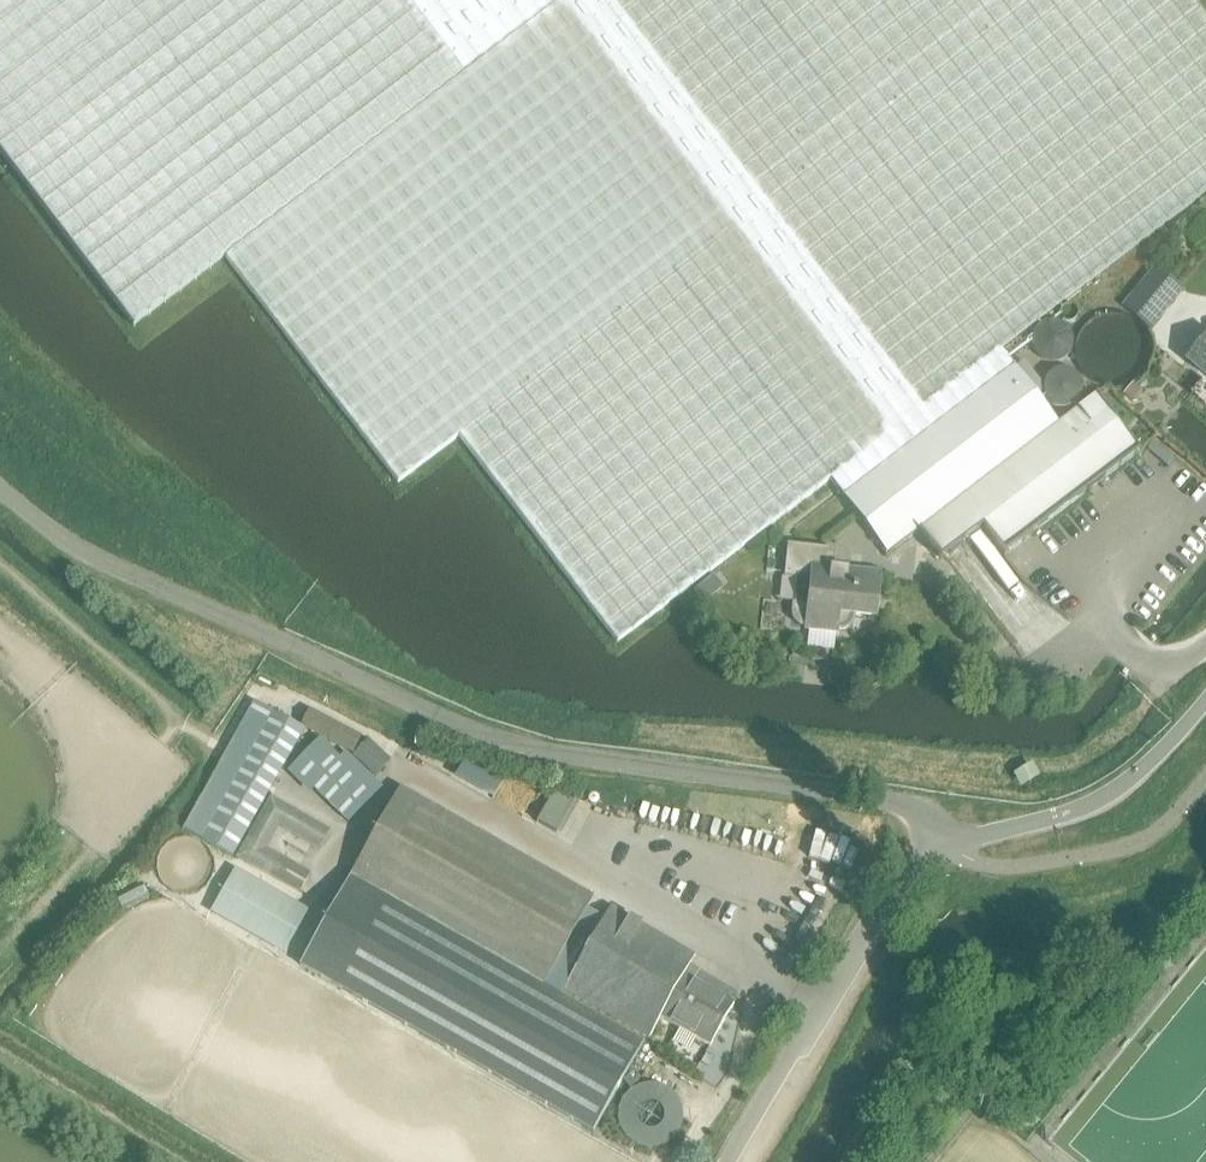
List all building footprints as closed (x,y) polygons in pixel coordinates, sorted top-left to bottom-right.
[(135,328),(226,259),(223,255),(511,34),(556,0),(0,0),(0,152),(135,328)] [(223,255),(226,259),(397,484),(459,437),(616,643),(830,480),(887,554),(906,540),(917,532),(940,562),(983,529),(1005,558),(1052,522),(1139,455),(1095,396),(1057,425),(1000,350),(1205,193),(1205,18),(1192,0),(556,0),(511,34),(223,255)] [(1153,266),(1121,306),(1151,331),(1184,291),(1153,266)] [(1150,353),(1150,352),(1149,345),(1147,337),(1143,329),(1138,323),(1131,317),(1122,313),(1115,311),(1106,311),(1097,313),(1090,316),(1084,319),(1078,325),(1073,333),(1070,339),(1068,346),(1068,354),(1069,361),(1072,369),(1076,376),(1081,382),(1087,387),(1095,391),(1103,393),(1111,393),(1120,392),(1125,390),(1132,386),(1134,385),(1138,381),(1143,375),(1147,368),(1149,361),(1150,353)] [(1186,361),(1205,377),(1205,337),(1186,361)] [(1132,386),(1123,396),(1132,404),(1138,403),(1142,398),(1142,392),(1134,385),(1132,386)] [(813,578),(809,610),(793,608),(793,613),(793,616),(794,620),(797,623),(800,625),(804,626),(807,626),(807,629),(835,632),(836,629),(839,630),(843,629),(847,628),(850,626),(852,623),(853,619),(853,615),(874,617),(878,574),(830,569),(832,551),(789,546),(786,575),(813,578)] [(232,857),(304,730),(274,713),(202,840),(232,857)] [(302,725),(355,752),(360,741),(307,715),(302,725)] [(381,787),(345,753),(339,759),(318,739),(291,767),(347,822),(381,787)] [(383,768),(365,750),(356,759),(374,777),(383,768)] [(464,761),(457,774),(495,795),(503,782),(464,761)] [(564,834),(583,797),(558,785),(540,822),(564,834)] [(350,876),(299,966),(594,1133),(644,1043),(560,996),(563,991),(545,981),(593,897),(400,788),(350,876)] [(308,878),(277,860),(260,850),(276,821),(319,846),(328,831),(270,798),(236,857),(300,893),(308,878)] [(820,832),(815,856),(844,863),(850,839),(820,832)] [(212,913),(290,952),(297,939),(308,944),(324,912),(234,868),(212,913)] [(148,898),(141,885),(115,899),(122,912),(148,898)] [(660,1018),(684,976),(695,955),(610,907),(563,991),(649,1039),(660,1018)] [(710,1047),(734,1004),(713,992),(718,983),(702,975),(697,984),(684,976),(660,1018),(710,1047)]
